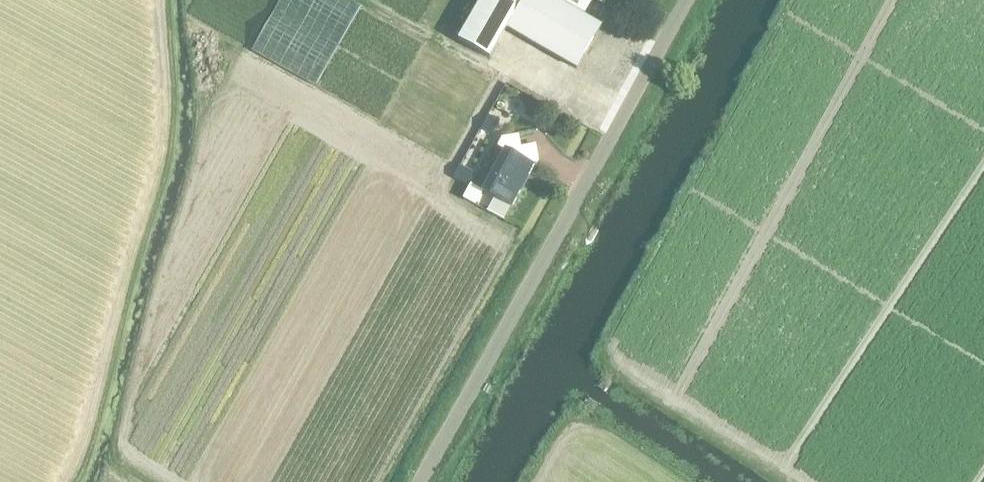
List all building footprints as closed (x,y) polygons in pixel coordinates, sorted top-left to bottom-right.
[(276,0),(193,0),(186,12),(252,47),(276,0)] [(458,39),(489,57),(507,28),(577,68),(601,26),(583,15),(590,2),(592,0),(481,0),(458,39)] [(489,113),(483,124),(494,129),(500,119),(489,113)] [(489,195),(511,206),(533,164),(511,153),(500,151),(479,188),(489,195)] [(454,177),(470,185),(475,175),(459,167),(454,177)]
